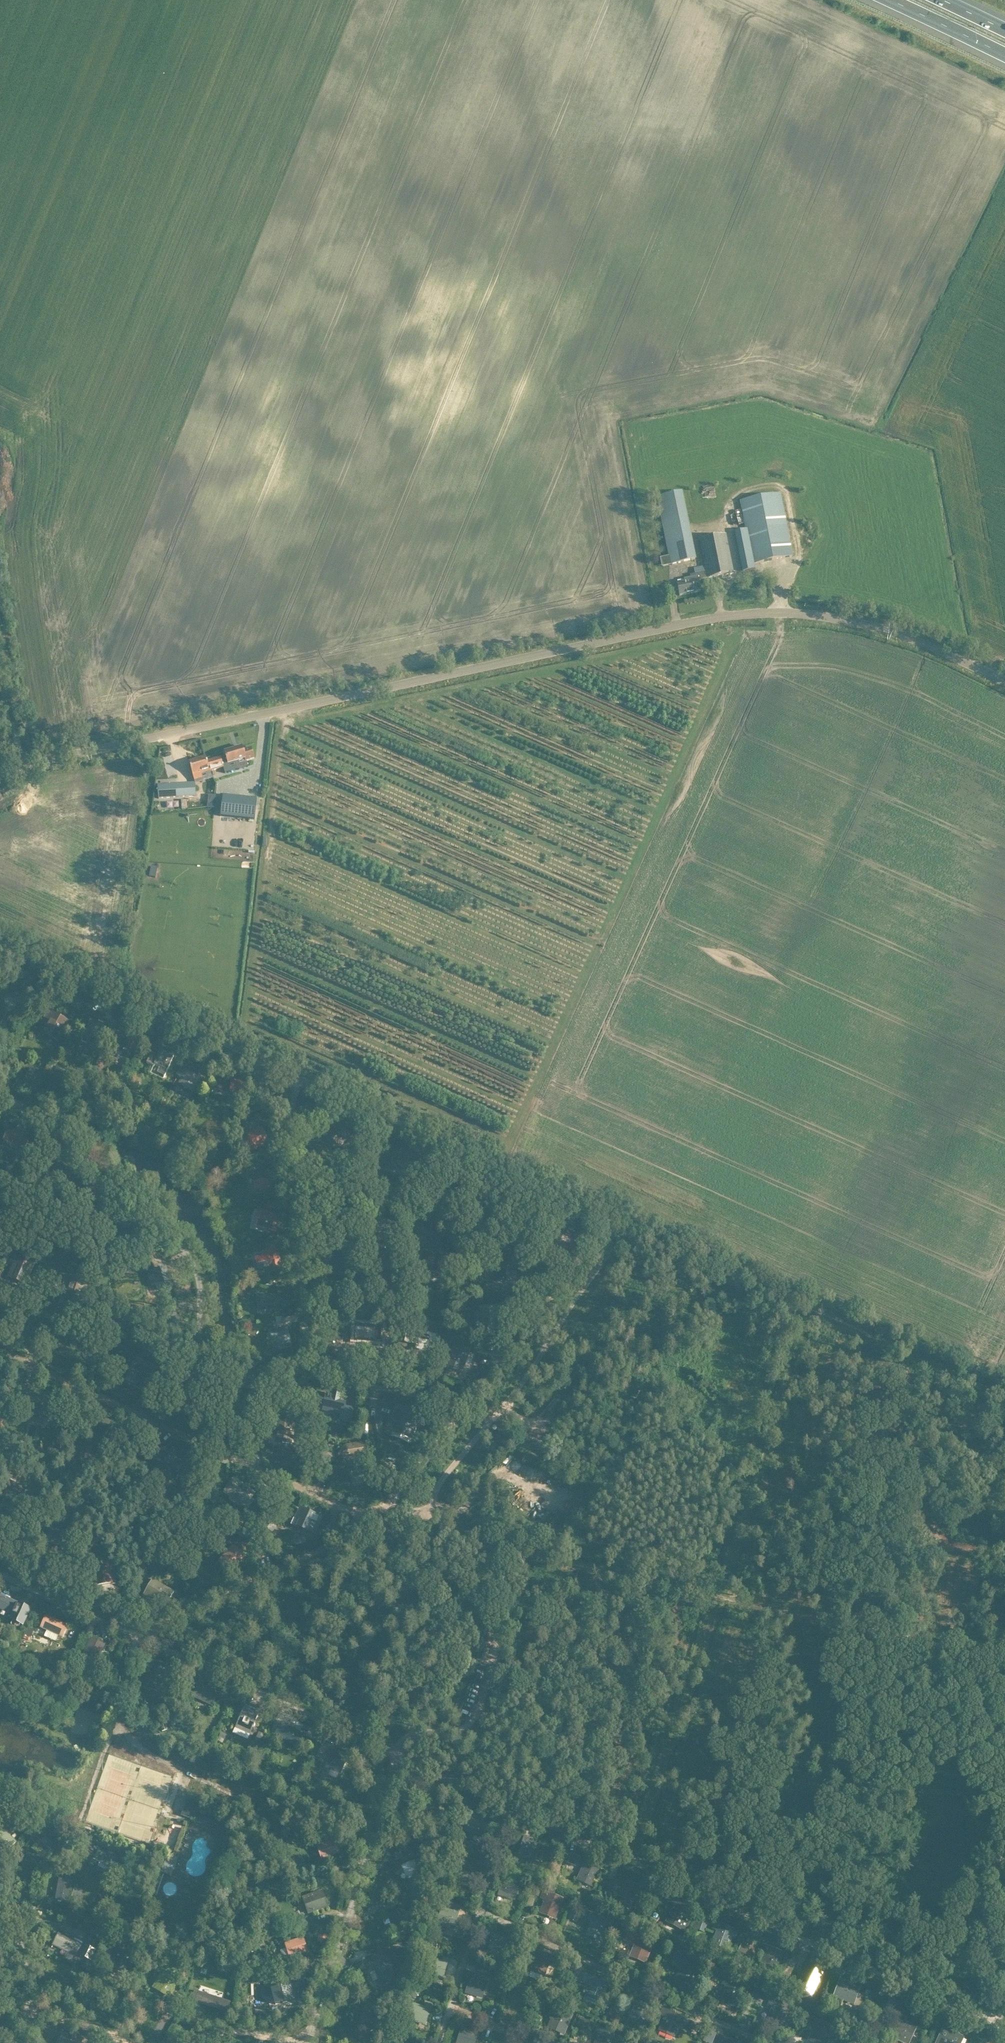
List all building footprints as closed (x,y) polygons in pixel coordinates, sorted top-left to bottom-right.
[(657,496),(671,565),(696,560),(682,491),(657,496)] [(746,530),(735,532),(742,572),(754,570),(753,564),(792,556),(780,494),(741,502),(746,530)] [(694,569),(695,574),(690,575),(691,579),(684,580),(684,583),(677,585),(679,596),(700,592),(698,581),(733,574),(725,534),(700,540),(705,567),(694,569)] [(247,765),(246,761),(254,759),(251,748),(243,751),(242,747),(224,752),(228,764),(235,762),(237,768),(247,765)] [(210,771),(207,762),(206,758),(189,763),(194,781),(202,779),(201,774),(210,771)] [(220,758),(207,762),(210,771),(223,767),(220,758)] [(195,783),(158,785),(159,799),(196,796),(195,783)] [(207,804),(215,805),(217,784),(209,784),(207,804)] [(223,795),(220,816),(255,820),(257,799),(223,795)] [(156,839),(155,851),(169,851),(169,839),(156,839)] [(5,996),(6,1006),(22,1003),(21,993),(5,996)] [(46,1018),(51,1020),(44,1032),(57,1040),(67,1022),(49,1012),(46,1018)] [(96,1040),(105,1024),(98,1021),(97,1025),(91,1021),(80,1040),(86,1044),(86,1043),(94,1047),(98,1041),(96,1040)] [(139,1045),(127,1036),(118,1048),(130,1057),(139,1045)] [(152,1053),(147,1064),(154,1067),(155,1065),(168,1071),(170,1065),(174,1056),(173,1058),(160,1052),(159,1056),(152,1053)] [(53,1065),(50,1072),(65,1080),(69,1073),(53,1065)] [(180,1084),(192,1092),(201,1080),(188,1072),(184,1069),(179,1077),(183,1079),(180,1084)] [(340,1125),(330,1134),(340,1144),(354,1131),(341,1117),(336,1121),(340,1125)] [(306,1125),(305,1135),(315,1135),(316,1126),(306,1125)] [(243,1139),(250,1152),(259,1147),(268,1142),(262,1130),(262,1129),(253,1134),(243,1139)] [(8,1145),(17,1149),(18,1147),(25,1150),(28,1142),(8,1134),(5,1141),(9,1143),(8,1145)] [(28,1169),(28,1168),(32,1169),(35,1162),(31,1161),(32,1159),(24,1156),(20,1166),(28,1169)] [(254,1176),(256,1191),(261,1190),(271,1188),(268,1173),(259,1175),(254,1176)] [(64,1185),(69,1190),(77,1182),(72,1177),(64,1185)] [(385,1195),(396,1202),(400,1195),(389,1188),(385,1195)] [(432,1206),(439,1214),(450,1205),(443,1197),(432,1206)] [(267,1209),(271,1210),(281,1212),(283,1204),(269,1201),(267,1209)] [(266,1229),(276,1231),(280,1216),(270,1214),(260,1211),(256,1226),(266,1229)] [(370,1222),(371,1232),(385,1231),(384,1221),(370,1222)] [(551,1244),(564,1252),(576,1233),(572,1231),(569,1235),(561,1229),(551,1244)] [(89,1253),(87,1257),(93,1259),(99,1244),(93,1242),(92,1246),(90,1245),(87,1253),(89,1253)] [(137,1259),(142,1249),(132,1245),(128,1255),(137,1259)] [(256,1259),(258,1267),(270,1264),(271,1271),(282,1269),(277,1248),(266,1250),(268,1256),(256,1259)] [(10,1276),(25,1282),(33,1264),(14,1256),(12,1261),(16,1263),(10,1276)] [(446,1271),(453,1273),(457,1261),(449,1259),(446,1271)] [(159,1284),(157,1284),(159,1291),(173,1286),(170,1277),(168,1277),(165,1269),(155,1272),(159,1284)] [(69,1283),(64,1297),(80,1303),(84,1293),(87,1283),(66,1276),(64,1282),(69,1283)] [(239,1288),(240,1295),(247,1295),(246,1287),(239,1288)] [(266,1303),(267,1309),(283,1309),(283,1296),(262,1297),(262,1303),(266,1303)] [(42,1299),(39,1307),(47,1310),(50,1302),(42,1299)] [(282,1317),(275,1318),(277,1326),(284,1324),(282,1317)] [(356,1325),(355,1340),(381,1342),(382,1327),(356,1325)] [(270,1332),(274,1348),(290,1344),(286,1328),(270,1332)] [(448,1335),(443,1347),(452,1350),(454,1345),(455,1342),(460,1344),(461,1339),(448,1335)] [(162,1348),(158,1361),(166,1363),(169,1351),(162,1348)] [(181,1387),(185,1389),(187,1384),(192,1386),(198,1373),(193,1371),(191,1375),(186,1373),(181,1387)] [(327,1396),(324,1409),(342,1413),(341,1418),(351,1420),(353,1410),(344,1408),(346,1400),(340,1398),(340,1397),(338,1396),(333,1395),(333,1397),(327,1396)] [(19,1416),(23,1411),(19,1407),(15,1412),(19,1416)] [(411,1436),(415,1425),(417,1426),(420,1417),(398,1409),(396,1415),(400,1416),(395,1430),(411,1436)] [(380,1417),(367,1420),(370,1435),(383,1433),(380,1417)] [(272,1422),(271,1432),(276,1432),(276,1433),(275,1433),(275,1435),(276,1436),(276,1440),(283,1440),(283,1443),(291,1443),(292,1437),(293,1436),(293,1433),(293,1432),(293,1424),(272,1422)] [(339,1428),(331,1429),(332,1436),(339,1436),(339,1428)] [(345,1460),(348,1461),(365,1457),(362,1442),(345,1445),(342,1446),(341,1448),(340,1450),(340,1452),(340,1454),(341,1456),(343,1458),(345,1460)] [(225,1492),(247,1508),(252,1502),(249,1500),(253,1494),(234,1480),(225,1492)] [(77,1513),(83,1515),(87,1506),(80,1504),(77,1513)] [(296,1517),(292,1524),(299,1528),(300,1526),(314,1532),(320,1518),(301,1509),(298,1518),(296,1517)] [(222,1522),(228,1529),(236,1523),(230,1516),(222,1522)] [(270,1525),(264,1533),(269,1537),(277,1527),(271,1523),(270,1525)] [(60,1546),(65,1548),(69,1536),(50,1530),(50,1532),(46,1541),(51,1543),(52,1541),(61,1544),(60,1546)] [(233,1546),(223,1557),(227,1560),(223,1565),(232,1572),(241,1560),(245,1556),(241,1553),(233,1546)] [(139,1564),(134,1573),(141,1576),(146,1568),(139,1564)] [(94,1570),(95,1575),(97,1585),(112,1582),(109,1567),(94,1570)] [(149,1586),(144,1595),(148,1597),(165,1607),(173,1595),(174,1593),(170,1590),(161,1585),(157,1582),(153,1580),(149,1586)] [(13,1615),(14,1613),(16,1614),(13,1620),(14,1620),(22,1624),(29,1609),(20,1605),(19,1606),(17,1605),(18,1603),(0,1595),(0,1609),(13,1615)] [(44,1629),(62,1637),(67,1626),(47,1617),(44,1623),(46,1624),(44,1629)] [(27,1627),(23,1635),(30,1637),(33,1630),(27,1627)] [(82,1659),(79,1665),(84,1668),(90,1655),(99,1659),(105,1645),(96,1641),(91,1639),(89,1643),(83,1657),(82,1659)] [(150,1669),(144,1683),(149,1685),(158,1689),(160,1685),(166,1671),(157,1667),(152,1665),(150,1669)] [(194,1697),(212,1705),(217,1694),(199,1686),(194,1697)] [(255,1725),(254,1725),(259,1713),(245,1707),(241,1716),(237,1725),(251,1731),(253,1726),(255,1727),(255,1725)] [(306,1737),(282,1724),(275,1736),(299,1749),(306,1737)] [(254,1753),(256,1755),(263,1743),(255,1737),(248,1747),(255,1752),(254,1753)] [(334,1750),(324,1771),(329,1773),(331,1770),(340,1774),(348,1757),(334,1750)] [(356,1778),(352,1786),(358,1788),(361,1780),(356,1778)] [(183,1816),(191,1818),(197,1802),(188,1799),(183,1816)] [(464,1803),(461,1811),(467,1813),(470,1805),(464,1803)] [(5,1855),(16,1843),(2,1830),(0,1831),(0,1850),(5,1855)] [(291,1833),(286,1836),(290,1842),(295,1839),(291,1833)] [(519,1855),(535,1860),(539,1846),(527,1842),(528,1838),(524,1837),(519,1855)] [(318,1850),(323,1849),(326,1858),(340,1853),(337,1844),(332,1845),(330,1840),(317,1845),(318,1850)] [(400,1849),(403,1857),(414,1853),(411,1845),(400,1849)] [(95,1859),(112,1868),(117,1860),(100,1850),(95,1859)] [(567,1863),(576,1867),(581,1857),(571,1853),(567,1863)] [(163,1873),(171,1875),(177,1859),(169,1856),(163,1873)] [(579,1879),(592,1885),(596,1876),(600,1867),(582,1859),(580,1865),(584,1867),(579,1879)] [(472,1866),(462,1863),(459,1863),(455,1877),(462,1879),(472,1881),(477,1864),(473,1862),(472,1866)] [(409,1883),(411,1887),(422,1883),(414,1863),(407,1865),(408,1867),(404,1869),(405,1874),(408,1873),(411,1882),(409,1883)] [(519,1885),(507,1882),(508,1878),(504,1876),(499,1894),(515,1899),(519,1885)] [(601,1887),(612,1892),(615,1883),(605,1879),(601,1887)] [(57,1899),(67,1901),(70,1882),(60,1880),(57,1899)] [(628,1889),(622,1901),(635,1907),(643,1889),(626,1881),(623,1887),(628,1889)] [(82,1891),(74,1888),(71,1898),(79,1901),(82,1891)] [(546,1899),(541,1912),(555,1917),(558,1908),(562,1899),(544,1892),(541,1898),(546,1899)] [(319,1899),(317,1894),(303,1899),(305,1903),(310,1902),(313,1912),(327,1907),(324,1897),(319,1899)] [(444,1895),(444,1903),(453,1903),(454,1895),(444,1895)] [(690,1920),(686,1918),(690,1910),(673,1901),(669,1909),(673,1911),(668,1920),(685,1929),(690,1920)] [(646,1912),(652,1915),(657,1905),(651,1902),(646,1912)] [(574,1915),(582,1918),(586,1908),(578,1905),(574,1915)] [(438,1923),(454,1928),(459,1910),(455,1909),(454,1913),(448,1911),(442,1909),(438,1923)] [(394,1929),(395,1934),(407,1930),(400,1911),(398,1912),(388,1916),(390,1920),(392,1919),(396,1928),(394,1929)] [(588,1934),(601,1940),(605,1930),(609,1922),(591,1914),(588,1920),(593,1922),(588,1934)] [(315,1926),(313,1917),(305,1918),(305,1919),(307,1926),(307,1927),(315,1926)] [(699,1921),(696,1929),(704,1932),(707,1925),(699,1921)] [(713,1943),(727,1948),(730,1939),(734,1930),(716,1923),(713,1929),(718,1931),(713,1943)] [(89,1940),(95,1943),(101,1932),(94,1929),(89,1940)] [(622,1940),(629,1943),(633,1934),(622,1930),(621,1934),(623,1935),(622,1940)] [(488,1951),(504,1956),(508,1942),(496,1938),(498,1934),(494,1933),(488,1951)] [(58,1941),(56,1946),(75,1956),(81,1946),(59,1934),(56,1940),(58,1941)] [(631,1955),(645,1961),(649,1952),(652,1943),(634,1936),(632,1941),(637,1943),(631,1955)] [(304,1937),(284,1944),(286,1949),(289,1959),(308,1952),(304,1937)] [(108,1952),(115,1955),(118,1944),(111,1942),(108,1952)] [(417,1945),(414,1956),(422,1958),(424,1950),(420,1949),(421,1946),(417,1945)] [(741,1945),(739,1952),(747,1955),(750,1948),(741,1945)] [(766,1953),(761,1966),(775,1971),(778,1963),(782,1953),(764,1946),(762,1952),(766,1953)] [(397,1947),(396,1956),(404,1957),(405,1948),(397,1947)] [(668,1959),(676,1962),(677,1960),(679,1960),(682,1955),(672,1950),(668,1959)] [(531,1969),(544,1975),(549,1962),(554,1964),(556,1958),(538,1951),(531,1969)] [(678,1976),(691,1982),(700,1965),(683,1956),(680,1962),(684,1964),(678,1976)] [(426,1973),(433,1975),(442,1978),(448,1960),(444,1959),(443,1963),(431,1959),(426,1973)] [(379,1980),(381,1985),(392,1980),(385,1960),(378,1962),(379,1965),(374,1966),(376,1971),(378,1970),(382,1979),(379,1980)] [(524,1960),(522,1966),(528,1969),(531,1962),(524,1960)] [(801,1982),(798,1988),(811,1994),(814,1989),(818,1980),(823,1971),(806,1963),(803,1968),(807,1970),(801,1982)] [(313,1980),(309,1972),(302,1976),(306,1984),(313,1980)] [(471,1974),(466,1992),(482,1997),(485,1987),(487,1983),(474,1979),(476,1975),(471,1974)] [(587,1996),(601,2001),(604,1992),(608,1983),(589,1976),(586,1985),(591,1986),(587,1996)] [(723,1998),(737,2003),(743,1985),(725,1978),(723,1984),(728,1986),(723,1998)] [(785,1979),(778,1983),(785,1996),(792,1992),(790,1989),(791,1988),(787,1981),(786,1982),(785,1979)] [(857,1989),(851,1987),(852,1983),(841,1979),(836,1992),(832,2000),(838,2003),(840,1998),(852,2003),(857,1989)] [(294,2000),(292,1990),(290,1985),(286,1986),(280,1987),(272,1990),(275,2005),(294,2000)] [(195,1990),(192,1999),(192,2000),(201,2002),(200,2005),(227,2013),(230,2004),(229,2004),(198,1994),(198,1992),(195,1990)] [(754,1991),(752,1997),(758,1999),(761,1993),(754,1991)] [(175,1993),(170,2002),(178,2007),(183,1998),(175,1993)] [(648,2015),(651,2016),(656,2005),(634,1996),(632,2002),(637,2004),(632,2015),(645,2021),(648,2015)] [(773,2008),(766,2026),(780,2031),(786,2014),(789,2005),(771,1998),(768,2006),(773,2008)] [(416,2021),(425,2024),(431,2006),(427,2005),(425,2009),(413,2005),(409,2019),(416,2021)] [(550,2027),(563,2033),(571,2015),(554,2007),(550,2016),(554,2018),(550,2027)] [(364,2028),(366,2032),(377,2028),(370,2008),(362,2010),(363,2013),(359,2014),(361,2019),(363,2018),(367,2027),(364,2028)] [(662,2009),(659,2016),(665,2019),(664,2021),(660,2029),(674,2035),(679,2023),(684,2025),(686,2019),(668,2012),(662,2009)] [(612,2014),(610,2020),(617,2023),(620,2017),(612,2014)] [(801,2024),(809,2028),(813,2018),(805,2014),(801,2024)] [(887,2039),(896,2042),(898,2038),(907,2042),(914,2028),(902,2022),(903,2019),(898,2017),(887,2039)] [(580,2019),(577,2026),(585,2030),(588,2023),(580,2019)] [(818,2042),(825,2042),(832,2027),(814,2019),(812,2026),(816,2028),(811,2040),(818,2042)] [(686,2026),(693,2029),(696,2024),(689,2020),(686,2026)] [(857,2022),(854,2030),(865,2035),(868,2027),(857,2022)] [(457,2042),(475,2042),(477,2035),(465,2032),(466,2028),(462,2026),(457,2042)] [(596,2042),(620,2042),(622,2039),(598,2027),(595,2034),(599,2036),(596,2042)] [(949,2032),(951,2029),(945,2027),(937,2042),(959,2042),(961,2038),(949,2032)] [(61,2042),(81,2042),(83,2039),(77,2037),(77,2036),(71,2033),(70,2035),(64,2033),(61,2042)] [(715,2040),(722,2042),(724,2037),(717,2034),(715,2040)]
